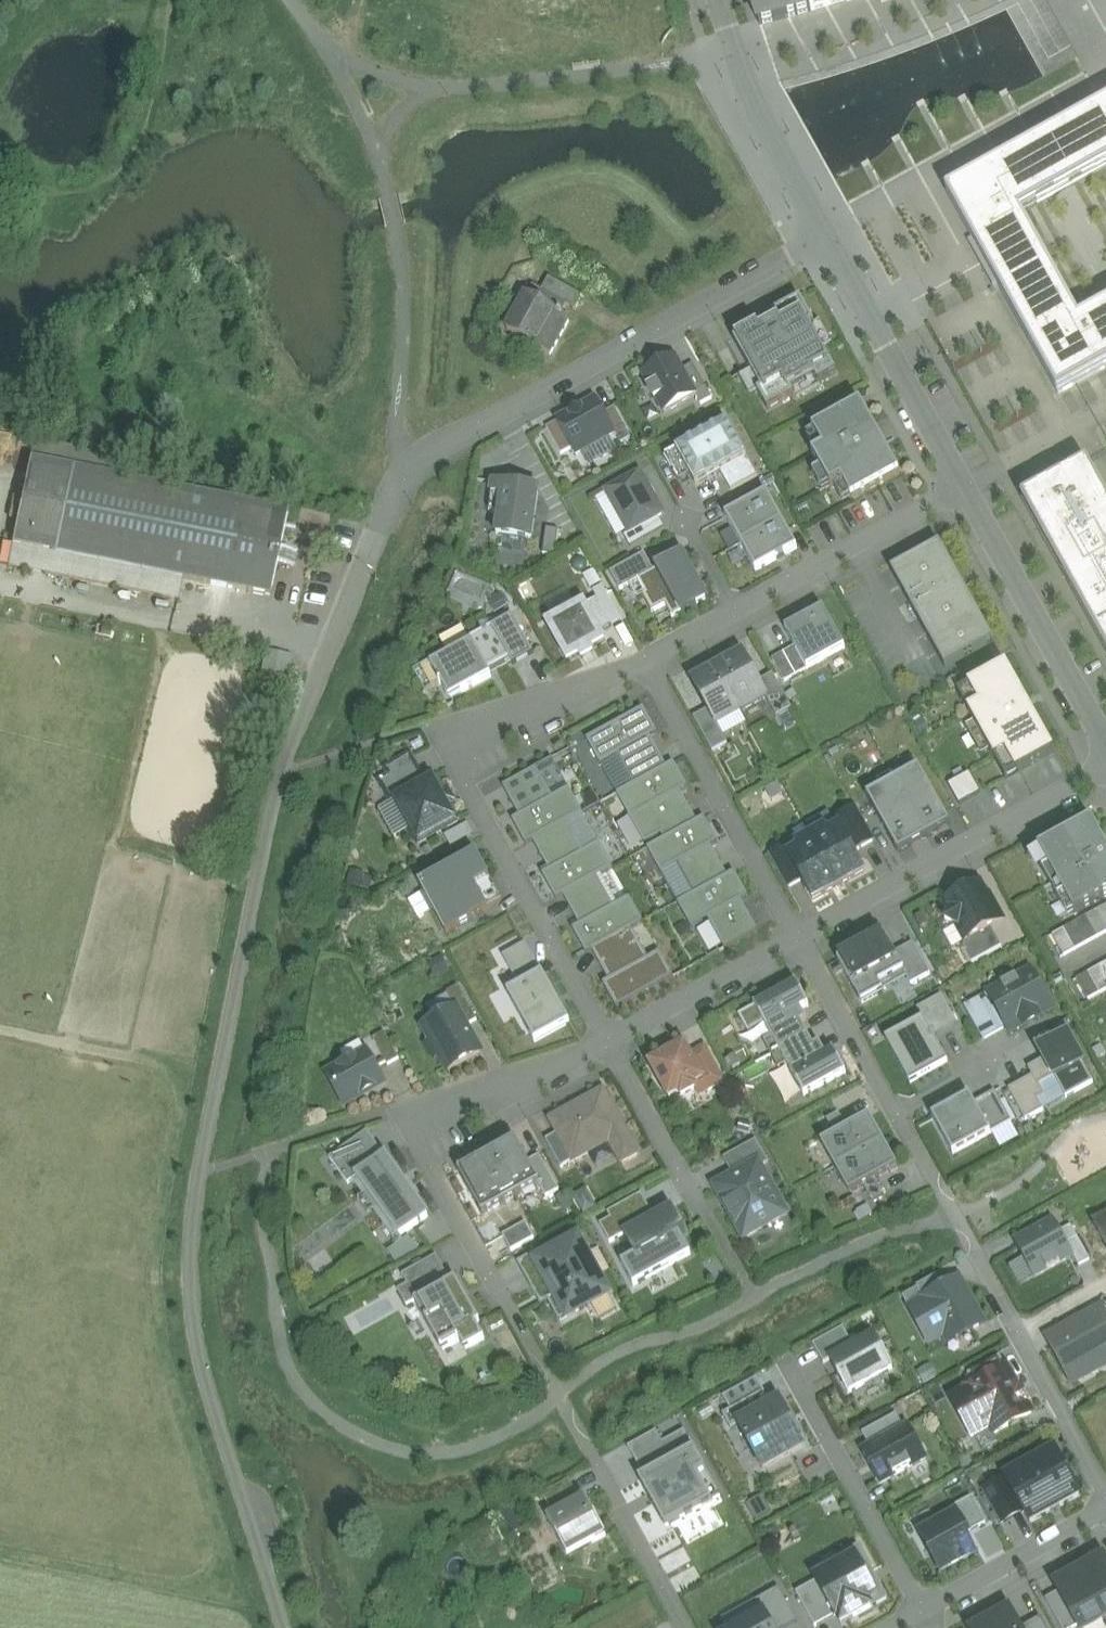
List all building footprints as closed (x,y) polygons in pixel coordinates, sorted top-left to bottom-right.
[(761,21),(799,13),(837,0),(754,0),(761,21)] [(1058,394),(1105,368),(1105,306),(1080,321),(1020,214),(1105,166),(1105,105),(947,193),(1058,394)] [(542,292),(562,302),(574,309),(582,296),(549,278),(542,292)] [(533,287),(526,300),(509,332),(537,348),(554,316),(562,302),(542,292),(533,287)] [(818,385),(836,374),(812,329),(815,327),(801,300),(775,315),(779,323),(761,333),(759,329),(735,342),(762,391),(757,393),(767,412),(795,397),(793,393),(815,381),(818,385)] [(554,316),(537,348),(551,355),(569,323),(554,316)] [(674,359),(644,375),(651,388),(648,390),(655,402),(657,401),(665,414),(696,397),(681,372),(674,359)] [(693,365),(681,372),(696,397),(701,406),(712,399),(693,365)] [(596,402),(558,423),(572,449),(576,455),(614,434),(603,415),(596,402)] [(861,406),(814,433),(824,452),(813,458),(830,490),(842,483),(853,503),(900,476),(861,406)] [(615,408),(603,415),(614,434),(620,445),(631,438),(615,408)] [(558,423),(547,429),(561,455),(572,449),(558,423)] [(727,423),(676,452),(696,488),(720,475),(747,459),(727,423)] [(119,463),(78,455),(75,469),(116,477),(119,463)] [(757,478),(747,459),(720,475),(730,493),(757,478)] [(75,469),(74,469),(30,460),(12,546),(56,554),(183,579),(247,592),(247,593),(270,597),(287,511),(265,507),(116,477),(75,469)] [(1087,464),(1022,500),(1105,651),(1105,498),(1087,464)] [(639,476),(607,495),(629,534),(658,519),(662,516),(639,476)] [(540,492),(494,484),(489,513),(500,515),(497,537),(531,543),(540,492)] [(768,496),(726,519),(741,545),(782,523),(768,496)] [(664,531),(658,519),(629,534),(624,537),(630,549),(664,531)] [(798,550),(782,523),(741,545),(756,574),(798,550)] [(559,532),(546,530),(543,555),(556,557),(559,532)] [(659,570),(691,550),(682,534),(658,548),(664,558),(655,563),(659,570)] [(945,670),(994,643),(940,545),(891,573),(945,670)] [(183,579),(56,554),(12,546),(8,566),(179,601),(183,579)] [(619,592),(635,583),(637,582),(654,573),(644,556),(610,574),(619,592)] [(706,600),(683,557),(654,573),(637,582),(645,596),(642,597),(652,615),(666,608),(673,619),(706,600)] [(597,600),(587,606),(602,634),(613,628),(597,600)] [(585,604),(547,625),(568,663),(580,657),(582,661),(594,655),(592,650),(606,642),(602,634),(587,606),(585,604)] [(823,611),(786,631),(796,649),(808,671),(845,651),(823,611)] [(513,618),(472,640),(492,677),(533,655),(513,618)] [(447,654),(429,664),(450,701),(492,677),(472,640),(465,628),(440,642),(447,654)] [(796,649),(784,656),(796,678),(808,671),(796,649)] [(758,684),(742,655),(718,669),(718,668),(717,668),(742,713),(767,699),(758,684)] [(784,656),(772,662),(784,684),(796,678),(784,656)] [(742,713),(717,668),(717,669),(693,683),(709,712),(717,727),(741,713),(742,714),(742,713)] [(1006,668),(959,694),(1007,780),(1054,754),(1006,668)] [(773,676),(758,684),(767,699),(772,709),(787,700),(773,676)] [(787,700),(772,709),(777,718),(792,710),(787,700)] [(644,710),(587,742),(601,766),(617,757),(634,787),(667,769),(650,739),(657,735),(644,710)] [(709,712),(694,720),(708,744),(722,736),(717,727),(709,712)] [(722,736),(708,744),(713,754),(728,746),(722,736)] [(617,757),(601,766),(617,796),(634,787),(617,757)] [(390,803),(394,801),(425,784),(410,758),(387,770),(391,777),(379,783),(390,803)] [(553,761),(536,770),(553,799),(569,790),(553,761)] [(617,796),(645,847),(662,838),(658,830),(657,828),(689,810),(681,794),(688,790),(674,765),(667,769),(634,787),(617,796)] [(503,788),(510,802),(519,818),(512,822),(526,847),(533,843),(566,825),(583,815),(569,790),(553,799),(536,770),(503,788)] [(919,770),(897,782),(928,839),(950,826),(919,770)] [(969,775),(949,786),(960,806),(980,795),(969,775)] [(419,846),(460,824),(435,778),(425,784),(394,801),(419,846)] [(928,839),(897,782),(867,798),(899,855),(928,839)] [(658,830),(662,838),(664,842),(697,824),(689,810),(657,828),(658,830)] [(840,832),(852,855),(874,843),(857,810),(834,821),(840,832)] [(600,845),(583,815),(566,825),(583,855),(600,845)] [(661,876),(678,867),(694,897),(728,878),(711,848),(718,844),(704,819),(697,824),(664,842),(648,851),(661,876)] [(1039,851),(1075,916),(1105,899),(1105,845),(1093,821),(1039,851)] [(566,825),(533,843),(549,873),(543,877),(556,902),(564,897),(597,879),(608,873),(613,870),(600,845),(583,855),(566,825)] [(826,830),(811,838),(837,889),(863,875),(852,855),(840,832),(830,838),(826,830)] [(801,854),(792,859),(804,882),(814,901),(837,889),(811,838),(796,846),(801,854)] [(472,848),(415,881),(452,945),(509,912),(472,848)] [(787,891),(804,882),(792,859),(786,848),(769,857),(787,891)] [(608,873),(597,879),(613,909),(625,903),(608,873)] [(694,897),(678,906),(691,931),(709,922),(725,952),(758,933),(742,903),(748,899),(735,874),(728,878),(694,897)] [(564,897),(580,928),(573,931),(587,956),(593,953),(633,931),(643,925),(630,900),(625,903),(613,909),(597,879),(564,897)] [(981,884),(944,904),(950,915),(947,926),(957,928),(966,944),(992,930),(1005,923),(994,902),(991,903),(981,884)] [(1053,937),(1064,958),(1105,936),(1105,908),(1053,937)] [(1002,949),(992,930),(966,944),(964,952),(971,966),(1002,949)] [(593,953),(609,983),(603,986),(617,1011),(674,980),(660,955),(649,961),(633,931),(593,953)] [(884,936),(838,963),(862,1006),(884,994),(880,987),(905,973),(895,955),(884,936)] [(503,958),(519,988),(543,976),(526,945),(503,958)] [(912,945),(895,955),(905,973),(912,986),(930,976),(912,945)] [(1076,981),(1088,1003),(1105,993),(1105,965),(1076,981)] [(1032,972),(988,996),(1006,1030),(1008,1035),(1023,1027),(1025,1031),(1041,1022),(1038,1018),(1053,1010),(1032,972)] [(519,988),(508,995),(535,1045),(570,1025),(543,976),(519,988)] [(797,986),(755,1009),(767,1031),(801,1012),(809,1008),(797,986)] [(447,995),(456,1011),(466,1029),(478,1022),(459,988),(447,995)] [(988,996),(965,1009),(983,1043),(1006,1030),(988,996)] [(917,1011),(923,1023),(933,1040),(958,1026),(942,997),(917,1011)] [(456,1011),(424,1028),(448,1073),(481,1055),(466,1029),(456,1011)] [(807,1022),(801,1012),(767,1031),(772,1041),(801,1025),(807,1022)] [(923,1023),(888,1042),(911,1085),(947,1066),(933,1040),(923,1023)] [(807,1037),(801,1025),(772,1041),(765,1045),(771,1057),(807,1037)] [(385,1034),(373,1040),(387,1067),(399,1060),(385,1034)] [(807,1037),(771,1057),(778,1070),(786,1065),(815,1050),(807,1037)] [(1045,1062),(1029,1070),(1034,1078),(1040,1089),(1055,1080),(1066,1100),(1093,1085),(1067,1037),(1039,1052),(1045,1062)] [(687,1045),(651,1064),(670,1100),(680,1094),(683,1099),(697,1092),(695,1089),(707,1083),(693,1056),(687,1045)] [(822,1045),(815,1050),(786,1065),(792,1076),(828,1056),(822,1045)] [(706,1049),(693,1056),(707,1083),(712,1091),(725,1084),(706,1049)] [(368,1052),(326,1075),(345,1108),(387,1085),(368,1052)] [(792,1076),(805,1100),(847,1077),(834,1053),(828,1056),(792,1076)] [(1034,1078),(1009,1092),(1026,1123),(1044,1113),(1038,1102),(1045,1098),(1040,1089),(1034,1078)] [(603,1093),(551,1122),(558,1135),(575,1163),(611,1143),(622,1164),(638,1156),(603,1093)] [(995,1095),(975,1106),(992,1136),(1012,1125),(995,1095)] [(970,1098),(932,1119),(953,1158),(992,1136),(975,1106),(970,1098)] [(869,1118),(821,1145),(835,1171),(884,1144),(869,1118)] [(330,1161),(348,1186),(358,1179),(386,1159),(368,1133),(330,1161)] [(577,1169),(575,1163),(558,1135),(546,1142),(565,1176),(577,1169)] [(528,1164),(515,1141),(493,1154),(517,1198),(539,1186),(540,1185),(528,1164)] [(724,1160),(733,1177),(759,1163),(763,1169),(770,1165),(757,1142),(724,1160)] [(898,1169),(884,1144),(835,1171),(850,1196),(898,1169)] [(517,1198),(493,1154),(459,1173),(483,1217),(517,1198)] [(540,1158),(528,1164),(540,1185),(539,1186),(547,1199),(559,1192),(540,1158)] [(386,1159),(358,1179),(401,1239),(429,1219),(386,1159)] [(763,1169),(759,1163),(733,1177),(714,1188),(743,1242),(789,1217),(763,1169)] [(642,1195),(607,1214),(611,1220),(600,1226),(610,1244),(623,1237),(655,1219),(642,1195)] [(655,1219),(623,1237),(635,1258),(622,1266),(634,1288),(691,1256),(681,1237),(687,1234),(673,1209),(655,1219)] [(1105,1245),(1105,1215),(1093,1222),(1105,1245)] [(1054,1223),(1015,1244),(1035,1279),(1073,1258),(1060,1234),(1054,1223)] [(527,1226),(503,1239),(511,1253),(534,1240),(527,1226)] [(1071,1227),(1060,1234),(1073,1258),(1079,1268),(1090,1262),(1071,1227)] [(410,1239),(389,1253),(395,1265),(419,1252),(410,1239)] [(553,1255),(536,1265),(555,1299),(548,1303),(561,1326),(612,1297),(580,1240),(553,1255)] [(542,1307),(548,1303),(555,1299),(536,1265),(553,1255),(549,1248),(518,1265),(542,1307)] [(401,1263),(407,1272),(430,1258),(425,1249),(401,1263)] [(437,1258),(403,1276),(409,1286),(398,1292),(407,1307),(414,1303),(451,1283),(437,1258)] [(933,1297),(932,1295),(942,1289),(936,1278),(917,1288),(919,1291),(925,1302),(933,1297)] [(480,1323),(456,1280),(451,1283),(414,1303),(442,1353),(460,1343),(465,1352),(485,1341),(476,1326),(480,1323)] [(919,1291),(903,1299),(928,1347),(946,1337),(957,1332),(961,1339),(985,1326),(960,1280),(942,1289),(932,1295),(933,1297),(925,1302),(919,1291)] [(1047,1340),(1072,1385),(1105,1367),(1105,1361),(1103,1356),(1105,1354),(1105,1319),(1101,1310),(1047,1340)] [(853,1348),(843,1331),(814,1347),(824,1364),(830,1361),(853,1348)] [(946,1337),(950,1345),(961,1339),(957,1332),(946,1337)] [(853,1348),(830,1361),(849,1396),(893,1372),(874,1337),(853,1348)] [(968,1376),(975,1388),(1007,1371),(1000,1358),(968,1376)] [(975,1388),(952,1400),(973,1439),(990,1430),(994,1437),(1032,1417),(1007,1371),(975,1388)] [(757,1380),(724,1399),(731,1411),(722,1416),(731,1430),(738,1426),(772,1406),(757,1380)] [(772,1406),(738,1426),(763,1471),(805,1447),(780,1402),(772,1406)] [(862,1439),(869,1451),(904,1431),(897,1419),(862,1439)] [(869,1451),(860,1456),(880,1491),(929,1464),(909,1428),(904,1431),(869,1451)] [(663,1444),(673,1463),(695,1452),(684,1433),(663,1444)] [(629,1450),(645,1479),(673,1463),(663,1444),(657,1434),(629,1450)] [(1083,1501),(1053,1448),(998,1480),(1000,1483),(1020,1519),(1028,1532),(1083,1501)] [(645,1479),(640,1482),(666,1530),(720,1499),(695,1452),(673,1463),(645,1479)] [(543,1497),(549,1507),(576,1494),(569,1482),(543,1497)] [(1020,1519),(1000,1483),(980,1494),(1001,1531),(1020,1519)] [(753,1519),(769,1515),(765,1499),(750,1502),(753,1519)] [(585,1500),(548,1521),(568,1559),(606,1538),(585,1500)] [(953,1509),(955,1513),(968,1539),(986,1529),(970,1500),(953,1509)] [(910,1537),(934,1582),(972,1562),(964,1547),(971,1544),(968,1539),(955,1513),(910,1537)] [(839,1561),(842,1567),(856,1559),(866,1578),(872,1575),(859,1551),(839,1561)] [(842,1567),(817,1580),(818,1583),(837,1618),(841,1626),(872,1609),(868,1603),(877,1598),(866,1578),(856,1559),(842,1567)] [(1080,1573),(1105,1619),(1105,1564),(1103,1559),(1080,1573)] [(1105,1620),(1105,1619),(1080,1573),(1054,1587),(1059,1594),(1078,1627),(1091,1627),(1105,1620)] [(837,1618),(818,1583),(797,1595),(815,1627),(818,1627),(837,1618)] [(763,1616),(765,1615),(772,1627),(792,1627),(798,1625),(779,1590),(756,1603),(763,1616)] [(1046,1602),(1061,1627),(1078,1627),(1059,1594),(1046,1602)] [(1003,1606),(962,1627),(1015,1627),(1003,1606)] [(741,1627),(772,1627),(765,1615),(763,1616),(741,1627)]
